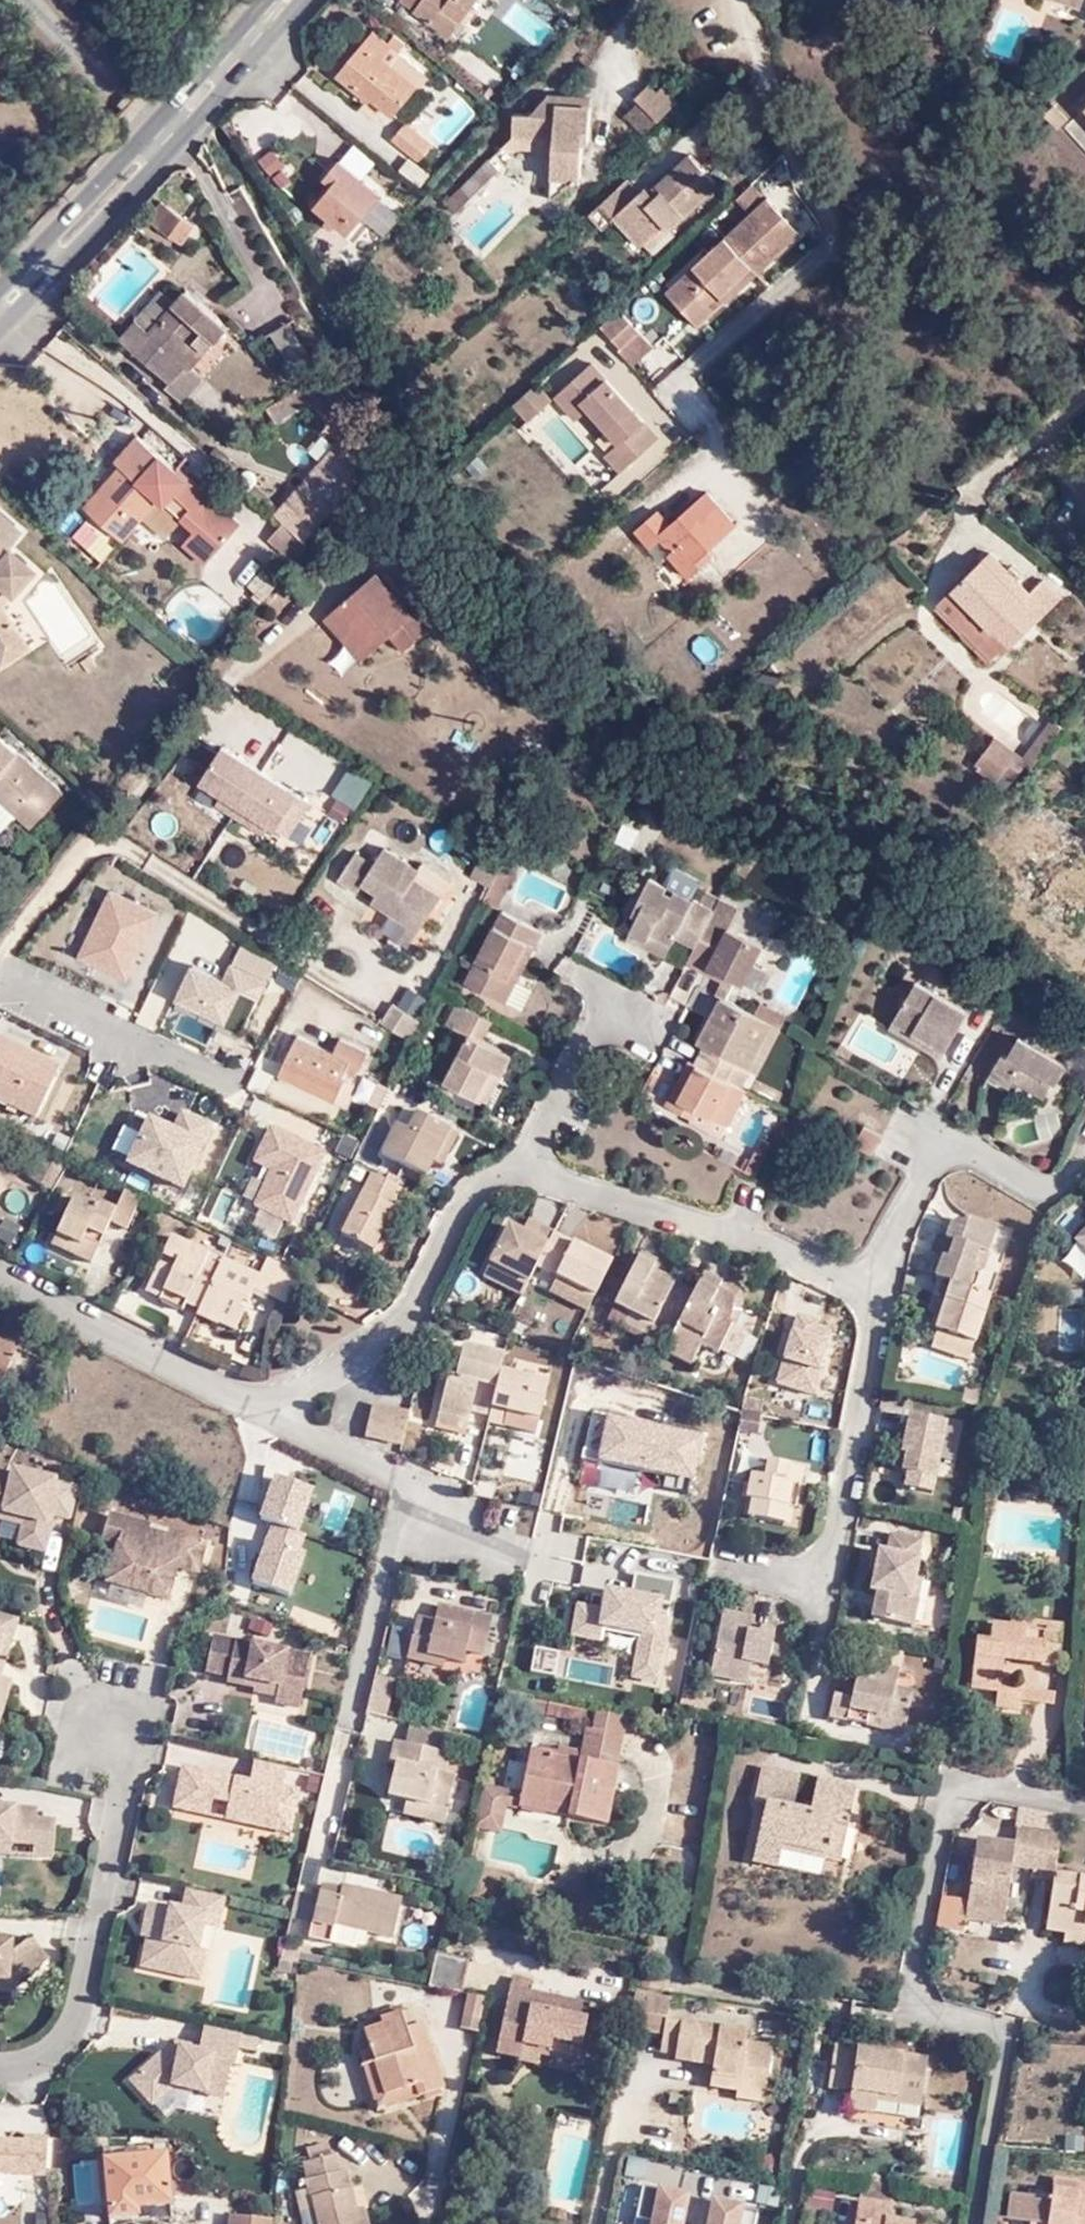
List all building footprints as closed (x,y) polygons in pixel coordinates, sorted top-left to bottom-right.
[(469,25),(458,15),(469,0),(398,0),(457,43),(469,25)] [(469,25),(486,0),(469,0),(458,15),(469,25)] [(369,96),(407,126),(428,99),(417,90),(425,79),(367,35),(335,78),(366,101),(369,96)] [(637,107),(658,129),(679,108),(661,89),(656,94),(649,88),(634,103),(637,107)] [(587,144),(589,112),(568,111),(568,97),(551,95),(530,118),(512,118),(510,140),(549,139),(549,153),(550,191),(558,192),(579,176),(582,145),(587,144)] [(568,111),(589,112),(590,98),(568,97),(568,111)] [(623,122),(644,142),(658,129),(637,107),(623,122)] [(1056,107),(1046,115),(1063,132),(1072,124),(1056,107)] [(437,149),(408,126),(392,146),(422,167),(437,149)] [(502,152),(549,153),(549,139),(510,140),(502,152)] [(650,187),(636,201),(632,205),(662,235),(675,223),(687,213),(691,217),(724,186),(697,156),(658,192),(650,187)] [(378,198),(334,163),(319,180),(327,186),(309,209),(346,237),(378,198)] [(458,192),(466,202),(495,172),(485,163),(458,192)] [(741,212),(764,189),(753,179),(730,200),(741,212)] [(636,201),(624,188),(611,199),(624,214),(632,205),(636,201)] [(454,215),(466,202),(458,192),(445,205),(454,215)] [(624,214),(611,199),(596,213),(610,227),(624,214)] [(797,236),(766,201),(664,288),(697,324),(743,282),(739,278),(749,267),(755,271),(797,236)] [(155,229),(168,211),(156,202),(143,219),(155,229)] [(632,205),(624,214),(653,243),(662,235),(632,205)] [(192,229),(168,211),(155,229),(178,247),(192,229)] [(680,227),(691,217),(687,213),(675,223),(680,227)] [(350,240),(340,258),(360,269),(370,251),(350,240)] [(115,337),(166,380),(176,367),(181,371),(219,324),(177,290),(166,302),(142,332),(128,320),(115,337)] [(153,290),(128,320),(142,332),(166,302),(153,290)] [(593,326),(627,362),(646,344),(614,307),(593,326)] [(311,366),(282,319),(262,329),(291,378),(311,366)] [(586,365),(562,385),(583,410),(614,445),(602,457),(616,471),(655,439),(586,365)] [(166,380),(158,389),(173,404),(193,379),(181,371),(176,367),(166,380)] [(531,384),(507,406),(522,421),(546,398),(531,384)] [(583,410),(562,385),(548,397),(570,420),(583,410)] [(260,418),(273,429),(296,407),(286,392),(260,418)] [(348,417),(339,403),(323,413),(332,428),(348,417)] [(169,501),(219,548),(235,529),(182,483),(133,441),(121,455),(169,501)] [(333,449),(271,523),(281,533),(301,552),(322,526),(340,504),(365,473),(333,449)] [(205,565),(219,548),(169,501),(121,455),(111,466),(121,475),(89,515),(122,544),(150,505),(159,513),(186,537),(181,544),(205,565)] [(78,505),(89,515),(121,475),(111,466),(78,505)] [(679,577),(702,557),(736,528),(708,495),(671,526),(661,513),(636,534),(652,553),(659,546),(663,558),(679,577)] [(10,531),(0,523),(0,543),(10,531)] [(264,550),(286,571),(301,552),(281,533),(264,550)] [(199,571),(205,565),(181,544),(176,550),(199,571)] [(18,564),(0,549),(0,586),(18,564)] [(953,593),(1014,648),(1058,594),(1041,580),(1031,591),(987,554),(953,593)] [(709,564),(702,557),(679,577),(686,586),(709,564)] [(242,586),(262,602),(282,578),(262,562),(242,586)] [(0,586),(0,595),(23,568),(18,564),(0,586)] [(332,612),(366,656),(388,639),(401,653),(428,630),(413,611),(407,615),(373,577),(332,612)] [(999,665),(1014,648),(953,593),(939,609),(999,665)] [(359,663),(366,656),(332,612),(322,621),(359,663)] [(19,647),(0,619),(0,660),(19,647)] [(1041,760),(1064,731),(1055,722),(1023,762),(1033,770),(1041,760)] [(275,821),(293,832),(317,791),(226,738),(188,801),(227,824),(234,813),(267,833),(275,821)] [(14,816),(27,828),(59,791),(0,741),(0,804),(14,816)] [(1004,776),(1018,758),(998,743),(977,771),(996,786),(1004,776)] [(1033,770),(1023,762),(1018,758),(1004,776),(1019,789),(1033,770)] [(352,762),(335,791),(360,806),(377,777),(352,762)] [(14,816),(0,804),(0,830),(14,816)] [(1026,828),(1054,850),(1069,833),(1040,810),(1026,828)] [(1084,865),(1084,846),(1069,833),(1054,850),(1070,862),(1054,882),(1064,893),(1084,865)] [(392,907),(387,915),(414,932),(435,899),(409,883),(413,874),(375,849),(367,864),(350,854),(331,879),(351,895),(358,886),(377,896),(392,907)] [(464,876),(485,889),(495,870),(499,864),(477,852),(464,876)] [(485,889),(496,895),(498,896),(508,878),(503,874),(507,868),(499,864),(495,870),(485,889)] [(694,927),(705,908),(668,887),(664,895),(655,891),(658,885),(640,873),(624,908),(632,912),(624,926),(638,935),(642,927),(664,939),(669,932),(687,942),(694,927)] [(106,881),(75,954),(131,977),(163,905),(106,881)] [(485,889),(477,904),(487,910),(496,895),(485,889)] [(371,906),(387,915),(392,907),(377,896),(371,906)] [(498,1004),(509,983),(511,979),(503,974),(517,946),(526,951),(535,933),(495,913),(458,983),(498,1004)] [(638,935),(624,926),(619,936),(656,954),(664,939),(642,927),(638,935)] [(716,938),(694,927),(687,942),(684,947),(675,963),(690,970),(696,961),(733,980),(752,942),(722,926),(716,938)] [(233,968),(269,980),(278,952),(241,940),(233,968)] [(503,974),(511,979),(526,951),(517,946),(503,974)] [(797,946),(773,993),(798,1006),(821,958),(797,946)] [(227,1019),(247,980),(199,955),(178,993),(227,1019)] [(723,1001),(733,980),(696,961),(690,970),(711,980),(705,991),(713,995),(723,1001)] [(525,991),(509,983),(498,1004),(514,1011),(525,991)] [(917,1040),(913,1050),(930,1060),(957,1014),(906,985),(884,1021),(917,1040)] [(730,1062),(739,1068),(762,1023),(723,1001),(713,995),(690,1038),(696,1046),(686,1059),(719,1079),(730,1062)] [(120,1017),(130,1002),(123,997),(113,1011),(120,1017)] [(482,1018),(451,1002),(438,1026),(461,1035),(438,1080),(470,1097),(486,1072),(494,1075),(504,1054),(474,1036),(482,1018)] [(386,1004),(385,1006),(376,1023),(405,1042),(413,1027),(417,1020),(386,1004)] [(879,1030),(913,1050),(917,1040),(884,1021),(879,1030)] [(749,1075),(774,1029),(762,1023),(739,1068),(749,1075)] [(62,1059),(0,1034),(0,1102),(39,1118),(62,1059)] [(325,1053),(288,1035),(269,1073),(325,1099),(342,1061),(354,1068),(360,1054),(333,1038),(325,1053)] [(1047,1085),(1056,1068),(1009,1039),(997,1057),(994,1054),(979,1079),(1000,1088),(1005,1080),(1033,1098),(1043,1083),(1047,1085)] [(715,1126),(736,1088),(730,1084),(719,1079),(686,1059),(680,1056),(668,1080),(677,1086),(663,1110),(677,1118),(684,1107),(715,1126)] [(730,1084),(739,1068),(730,1062),(719,1079),(730,1084)] [(486,1072),(470,1097),(480,1102),(494,1075),(486,1072)] [(655,1105),(663,1110),(677,1086),(668,1080),(655,1105)] [(118,1156),(186,1187),(215,1122),(181,1107),(175,1120),(142,1105),(118,1156)] [(402,1133),(409,1114),(397,1108),(388,1125),(402,1133)] [(1041,1139),(1065,1135),(1059,1108),(1036,1113),(1041,1139)] [(451,1136),(409,1114),(402,1133),(388,1125),(372,1155),(417,1179),(426,1163),(433,1148),(442,1153),(451,1136)] [(255,1204),(296,1223),(329,1148),(270,1122),(253,1161),(270,1169),(255,1204)] [(870,1139),(853,1130),(843,1148),(861,1159),(870,1139)] [(435,1167),(442,1153),(433,1148),(426,1163),(435,1167)] [(744,1177),(754,1157),(745,1153),(734,1172),(744,1177)] [(381,1207),(391,1189),(361,1175),(333,1233),(365,1250),(374,1232),(386,1210),(381,1207)] [(128,1226),(142,1195),(121,1186),(112,1209),(94,1201),(92,1206),(70,1197),(54,1232),(75,1242),(70,1251),(89,1260),(111,1219),(128,1226)] [(398,1216),(386,1210),(374,1232),(386,1237),(398,1216)] [(1065,1238),(1084,1254),(1084,1253),(1084,1216),(1065,1238)] [(13,1244),(22,1226),(6,1218),(0,1231),(0,1238),(13,1244)] [(524,1240),(533,1225),(521,1218),(511,1232),(524,1240)] [(929,1262),(923,1280),(927,1282),(961,1293),(968,1272),(962,1271),(967,1257),(976,1259),(984,1234),(954,1223),(937,1229),(936,1239),(935,1244),(944,1246),(939,1261),(939,1263),(929,1262)] [(530,1264),(547,1233),(533,1225),(524,1240),(511,1232),(500,1225),(482,1261),(520,1283),(530,1264)] [(188,1291),(203,1298),(220,1258),(205,1250),(208,1245),(169,1229),(144,1283),(161,1291),(166,1281),(188,1291)] [(75,1242),(54,1232),(49,1242),(70,1251),(75,1242)] [(601,1264),(547,1233),(530,1264),(549,1275),(584,1296),(601,1264)] [(922,1254),(939,1261),(944,1246),(935,1244),(936,1239),(927,1237),(922,1254)] [(255,1277),(292,1295),(297,1278),(299,1266),(266,1251),(256,1267),(223,1252),(220,1258),(203,1298),(228,1310),(226,1316),(237,1320),(255,1277)] [(650,1319),(665,1290),(644,1277),(650,1265),(634,1257),(605,1307),(646,1327),(650,1319)] [(473,1277),(512,1298),(520,1283),(482,1261),(473,1277)] [(576,1312),(584,1296),(549,1275),(538,1294),(576,1312)] [(684,1301),(665,1290),(650,1319),(664,1327),(659,1335),(665,1339),(657,1356),(681,1369),(694,1348),(708,1356),(722,1330),(717,1327),(721,1317),(729,1319),(736,1294),(717,1289),(696,1278),(684,1301)] [(183,1301),(188,1291),(166,1281),(161,1291),(183,1301)] [(967,1343),(980,1299),(961,1293),(927,1282),(922,1300),(938,1305),(932,1321),(929,1333),(967,1343)] [(203,1298),(200,1306),(226,1316),(228,1310),(203,1298)] [(938,1305),(922,1300),(917,1317),(932,1321),(938,1305)] [(596,1324),(637,1345),(641,1337),(646,1327),(605,1307),(596,1324)] [(791,1315),(779,1386),(821,1393),(833,1322),(791,1315)] [(664,1327),(650,1319),(646,1327),(641,1337),(648,1342),(654,1334),(658,1336),(659,1335),(664,1327)] [(961,1363),(967,1343),(929,1333),(923,1352),(961,1363)] [(0,1341),(0,1377),(13,1347),(0,1341)] [(464,1410),(484,1415),(494,1371),(497,1356),(457,1345),(449,1376),(442,1375),(435,1409),(463,1415),(464,1410)] [(484,1415),(482,1421),(501,1425),(503,1411),(532,1418),(539,1382),(494,1371),(484,1415)] [(752,1406),(732,1403),(730,1417),(749,1419),(752,1406)] [(696,1484),(708,1431),(600,1406),(588,1459),(696,1484)] [(460,1431),(463,1415),(435,1409),(432,1422),(460,1431)] [(359,1435),(377,1439),(381,1413),(366,1410),(359,1435)] [(501,1425),(530,1430),(532,1418),(503,1411),(501,1425)] [(381,1413),(377,1439),(392,1443),(399,1419),(381,1413)] [(744,1444),(749,1419),(730,1417),(726,1439),(744,1444)] [(900,1459),(894,1458),(891,1477),(925,1484),(935,1429),(897,1422),(894,1436),(903,1438),(900,1459)] [(889,1456),(894,1458),(900,1459),(903,1438),(894,1436),(889,1456)] [(0,1469),(0,1516),(16,1520),(11,1540),(37,1544),(46,1508),(41,1507),(49,1476),(6,1464),(3,1469),(0,1469)] [(781,1491),(790,1492),(794,1472),(758,1465),(755,1482),(742,1480),(739,1506),(742,1506),(738,1521),(775,1528),(777,1510),(781,1491)] [(63,1481),(52,1510),(67,1516),(78,1486),(63,1481)] [(786,1512),(790,1492),(781,1491),(777,1510),(786,1512)] [(145,1583),(141,1595),(158,1601),(166,1573),(161,1571),(163,1564),(189,1572),(197,1542),(161,1531),(159,1535),(140,1530),(143,1527),(101,1515),(96,1538),(111,1541),(104,1571),(145,1583)] [(896,1606),(902,1581),(909,1547),(880,1540),(873,1559),(868,1558),(860,1596),(866,1599),(863,1628),(902,1635),(909,1609),(896,1606)] [(101,1582),(141,1595),(145,1583),(104,1571),(101,1582)] [(639,1573),(637,1586),(670,1591),(672,1578),(639,1573)] [(915,1586),(902,1581),(896,1606),(909,1609),(915,1586)] [(662,1628),(668,1594),(606,1583),(603,1604),(566,1597),(557,1649),(536,1645),(531,1672),(566,1678),(567,1676),(632,1688),(633,1681),(661,1685),(670,1630),(662,1628)] [(428,1618),(422,1617),(419,1628),(411,1626),(404,1656),(436,1664),(438,1654),(456,1659),(461,1647),(477,1651),(486,1616),(434,1602),(428,1618)] [(12,1614),(0,1610),(0,1650),(12,1614)] [(745,1617),(716,1611),(703,1675),(739,1682),(745,1663),(760,1666),(766,1629),(758,1627),(754,1633),(743,1631),(745,1617)] [(419,1628),(422,1617),(414,1615),(411,1626),(419,1628)] [(1021,1630),(1023,1621),(1006,1618),(1005,1628),(1021,1630)] [(1016,1694),(1018,1684),(999,1681),(1001,1660),(1053,1666),(1058,1625),(1023,1621),(1021,1630),(1005,1628),(987,1626),(983,1644),(971,1642),(966,1689),(994,1692),(993,1705),(1014,1708),(1016,1694)] [(239,1677),(298,1689),(306,1652),(208,1632),(200,1668),(222,1673),(220,1680),(237,1683),(239,1677)] [(863,1711),(901,1718),(906,1690),(890,1688),(892,1668),(865,1663),(862,1677),(848,1675),(844,1698),(826,1694),(821,1717),(860,1725),(863,1711)] [(364,1712),(385,1716),(393,1678),(373,1674),(364,1712)] [(295,1706),(298,1689),(239,1677),(251,1689),(270,1693),(270,1699),(295,1706)] [(1053,1691),(1018,1684),(1016,1694),(1054,1700),(1053,1691)] [(579,1707),(528,1695),(523,1708),(577,1719),(579,1707)] [(614,1734),(617,1716),(591,1709),(588,1727),(614,1734)] [(899,1732),(901,1718),(863,1711),(860,1725),(899,1732)] [(443,1750),(448,1729),(408,1720),(403,1742),(443,1750)] [(610,1751),(614,1734),(588,1727),(583,1726),(579,1743),(610,1751)] [(446,1751),(443,1750),(403,1742),(392,1740),(389,1760),(393,1761),(405,1763),(402,1777),(391,1775),(387,1793),(447,1805),(453,1771),(443,1769),(446,1751)] [(608,1764),(610,1751),(579,1743),(578,1749),(555,1744),(554,1750),(534,1744),(534,1752),(524,1750),(516,1792),(514,1804),(546,1811),(548,1804),(562,1806),(561,1814),(602,1822),(613,1765),(608,1764)] [(282,1762),(248,1756),(244,1777),(230,1775),(227,1784),(209,1778),(211,1771),(177,1764),(169,1806),(202,1813),(206,1795),(222,1799),(222,1817),(269,1825),(282,1762)] [(393,1761),(391,1775),(402,1777),(405,1763),(393,1761)] [(764,1805),(790,1811),(798,1778),(759,1770),(752,1803),(764,1805)] [(227,1784),(230,1775),(211,1771),(209,1778),(227,1784)] [(514,1804),(516,1792),(478,1783),(466,1829),(488,1833),(494,1834),(496,1825),(500,1805),(513,1809),(514,1804)] [(834,1826),(847,1828),(853,1790),(814,1783),(808,1816),(790,1811),(764,1805),(752,1864),(779,1871),(784,1852),(827,1862),(834,1826)] [(279,1823),(292,1827),(299,1795),(286,1792),(279,1823)] [(546,1811),(561,1814),(562,1806),(548,1804),(546,1811)] [(8,1846),(9,1841),(30,1842),(31,1857),(50,1858),(50,1823),(33,1822),(33,1809),(3,1807),(3,1812),(0,1812),(0,1846),(8,1846)] [(1032,1849),(1053,1853),(1057,1826),(1047,1823),(1045,1830),(1013,1826),(1010,1844),(973,1839),(962,1902),(1000,1908),(1007,1863),(1029,1866),(1032,1849)] [(840,1864),(847,1828),(834,1826),(827,1862),(840,1864)] [(8,1846),(0,1846),(0,1855),(8,1855),(8,1846)] [(1049,1876),(1053,1853),(1032,1849),(1029,1866),(1027,1873),(1049,1876)] [(822,1885),(827,1862),(784,1852),(779,1871),(778,1876),(822,1885)] [(1049,1876),(1041,1929),(1059,1932),(1083,1936),(1084,1927),(1084,1881),(1049,1876)] [(533,1886),(520,1883),(517,1893),(531,1897),(533,1886)] [(221,1893),(187,1886),(181,1910),(148,1904),(143,1938),(145,1939),(141,1967),(180,1975),(186,1948),(195,1950),(200,1921),(214,1922),(221,1893)] [(337,1926),(362,1932),(390,1938),(400,1902),(343,1890),(342,1897),(342,1905),(319,1899),(309,1943),(330,1949),(334,1938),(337,1926)] [(342,1905),(342,1897),(321,1893),(319,1899),(342,1905)] [(313,1927),(318,1903),(291,1897),(289,1907),(286,1922),(313,1927)] [(1000,1908),(962,1902),(960,1914),(998,1920),(1000,1908)] [(426,1940),(432,1919),(412,1915),(407,1936),(426,1940)] [(360,1943),(362,1932),(337,1926),(334,1938),(360,1943)] [(1083,1936),(1059,1932),(1058,1945),(1081,1950),(1083,1936)] [(7,1987),(44,1956),(26,1937),(14,1949),(1,1949),(0,1948),(0,1978),(7,1987)] [(186,1948),(180,1975),(200,1979),(204,1952),(195,1950),(186,1948)] [(468,1958),(436,1951),(429,1987),(461,1992),(468,1958)] [(501,2055),(527,2061),(530,2051),(549,2055),(550,2049),(586,2058),(597,2006),(535,1993),(538,1982),(518,1978),(501,2055)] [(634,1990),(627,2026),(665,2034),(668,2015),(669,1996),(634,1990)] [(466,2028),(483,2032),(492,1996),(473,1993),(466,2028)] [(412,2091),(415,2102),(439,2094),(419,2025),(408,2029),(403,2013),(376,2022),(376,2031),(361,2034),(368,2054),(372,2067),(382,2101),(412,2091)] [(683,2017),(668,2015),(665,2034),(679,2037),(683,2017)] [(683,2017),(679,2037),(676,2059),(700,2064),(702,2053),(715,2056),(713,2067),(710,2088),(739,2092),(740,2085),(766,2088),(771,2045),(747,2039),(748,2029),(683,2017)] [(238,2031),(200,2024),(197,2052),(167,2047),(130,2081),(152,2103),(170,2084),(221,2093),(229,2056),(234,2057),(238,2031)] [(920,2061),(828,2046),(825,2088),(845,2093),(843,2109),(870,2114),(871,2102),(913,2108),(920,2061)] [(530,2051),(527,2061),(546,2066),(549,2055),(530,2051)] [(702,2053),(700,2064),(713,2067),(715,2056),(702,2053)] [(354,2058),(358,2071),(372,2067),(368,2054),(354,2058)] [(372,2116),(415,2102),(412,2091),(382,2101),(372,2067),(358,2071),(372,2116)] [(764,2103),(766,2088),(740,2085),(739,2092),(737,2099),(764,2103)] [(678,2137),(679,2122),(647,2119),(646,2135),(678,2137)] [(44,2174),(47,2134),(23,2133),(23,2138),(0,2137),(0,2172),(44,2174)] [(137,2209),(171,2208),(164,2145),(155,2146),(155,2156),(100,2163),(106,2223),(137,2219),(137,2209)] [(335,2159),(328,2160),(331,2175),(339,2173),(335,2159)] [(328,2160),(301,2167),(305,2185),(314,2182),(319,2198),(308,2200),(314,2223),(365,2223),(362,2209),(354,2210),(350,2190),(344,2191),(339,2173),(331,2175),(328,2160)] [(1046,2180),(1043,2204),(1008,2197),(1003,2221),(1022,2223),(1084,2223),(1084,2188),(1046,2180)] [(25,2222),(53,2220),(50,2181),(23,2183),(25,2222)] [(314,2182),(305,2185),(308,2200),(319,2198),(314,2182)] [(364,2187),(350,2190),(354,2210),(362,2209),(366,2207),(364,2187)] [(658,2196),(653,2223),(686,2223),(691,2203),(658,2196)] [(710,2223),(742,2223),(745,2211),(714,2205),(710,2223)] [(882,2223),(884,2211),(851,2205),(848,2223),(888,2223),(882,2223)] [(171,2208),(137,2209),(137,2219),(106,2223),(172,2223),(171,2208)] [(750,2223),(763,2223),(764,2220),(757,2219),(757,2214),(745,2211),(736,2209),(732,2220),(750,2223)]
